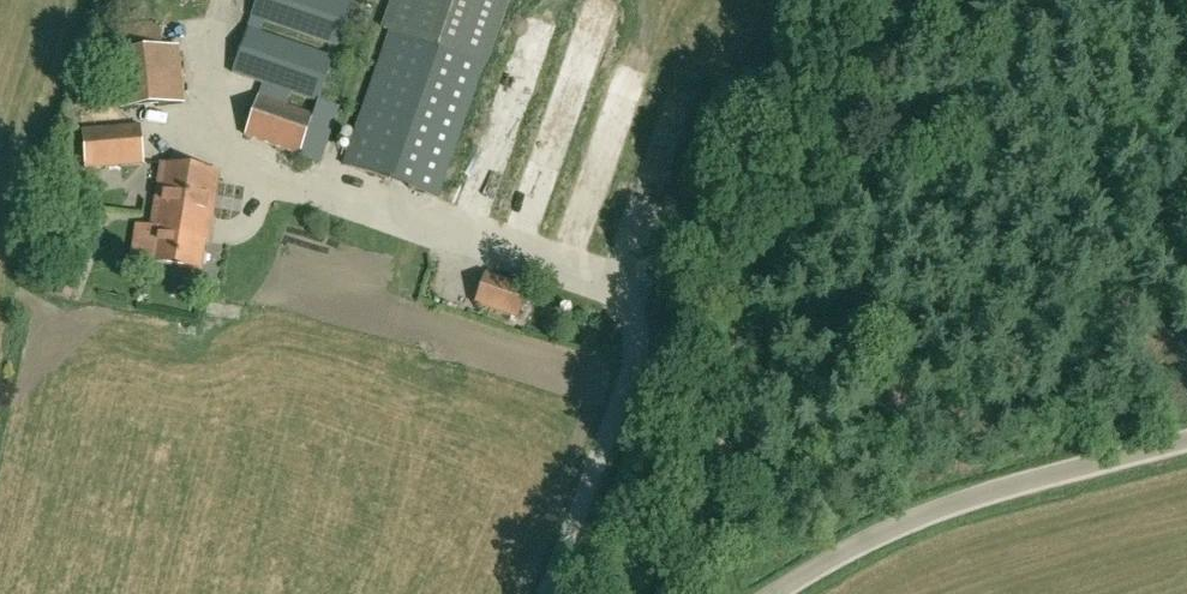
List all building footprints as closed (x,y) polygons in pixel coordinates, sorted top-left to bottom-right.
[(264,84),(245,136),(299,156),(313,114),(287,104),(290,93),(317,102),(332,58),(258,33),(262,21),(336,47),(351,2),(344,0),(257,0),(232,74),(264,84)] [(436,197),(499,16),(453,0),(403,0),(345,166),(436,197)] [(158,22),(113,26),(116,53),(122,110),(183,104),(177,46),(161,48),(158,22)] [(141,126),(83,131),(86,169),(143,165),(141,126)] [(156,208),(210,217),(217,173),(162,164),(156,208)] [(61,183),(60,203),(72,204),(73,184),(61,183)] [(153,229),(136,227),(131,258),(150,261),(149,263),(200,271),(204,241),(207,242),(210,217),(156,208),(153,229)] [(485,276),(475,304),(517,318),(527,290),(485,276)]
